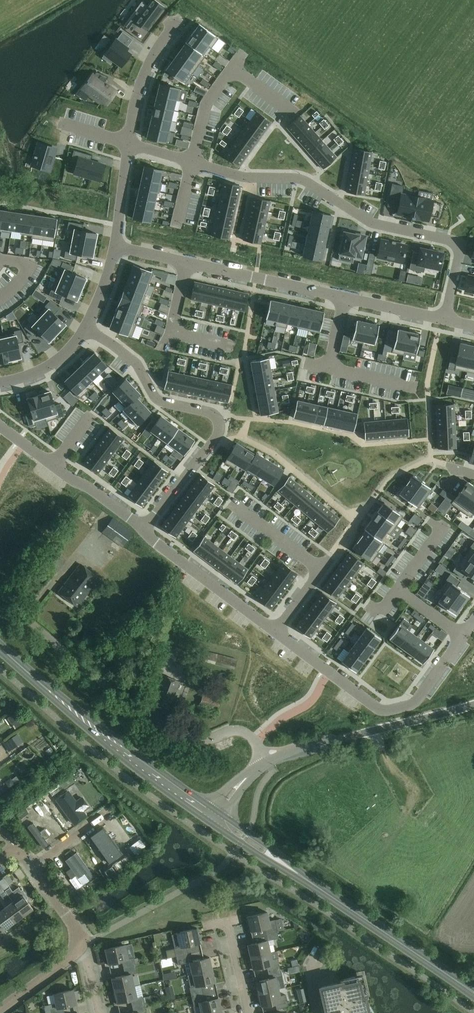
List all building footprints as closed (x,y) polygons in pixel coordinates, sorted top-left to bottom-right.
[(126,25),(131,29),(136,22),(146,30),(151,24),(152,24),(155,20),(154,20),(163,7),(154,0),(152,0),(148,6),(142,2),(135,10),(136,11),(126,25)] [(199,24),(192,34),(209,46),(209,47),(211,48),(212,48),(218,53),(225,43),(219,38),(199,24)] [(106,52),(102,58),(110,64),(113,60),(121,66),(130,54),(126,51),(128,48),(127,48),(133,39),(122,31),(116,40),(115,39),(106,52)] [(192,34),(185,42),(186,43),(186,42),(203,55),(209,47),(209,46),(192,34)] [(186,43),(179,51),(199,65),(205,56),(203,55),(186,42),(186,43)] [(179,51),(173,60),(192,74),(199,65),(179,51)] [(173,60),(166,69),(185,84),(192,74),(173,60)] [(87,83),(84,86),(91,91),(88,94),(90,95),(98,101),(100,99),(107,103),(116,91),(109,86),(106,84),(104,82),(108,77),(96,71),(94,75),(93,74),(88,81),(86,83),(87,83)] [(159,84),(157,95),(176,100),(175,100),(178,101),(178,100),(184,101),(186,91),(180,90),(181,89),(178,89),(178,88),(159,84)] [(157,95),(154,106),(173,110),(175,100),(176,100),(157,95)] [(154,106),(152,116),(171,121),(173,110),(154,106)] [(257,111),(250,121),(265,131),(271,122),(257,111)] [(152,116),(149,127),(168,131),(171,121),(152,116)] [(300,116),(287,128),(294,136),(308,124),(300,116)] [(250,121),(244,129),(258,140),(265,131),(250,121)] [(308,124),(294,136),(301,144),(315,132),(308,124)] [(149,127),(146,138),(165,142),(166,142),(168,143),(170,131),(168,131),(149,127)] [(244,129),(237,138),(252,149),(258,140),(244,129)] [(315,132),(301,144),(308,152),(322,140),(315,132)] [(237,138),(231,147),(245,157),(252,149),(237,138)] [(322,140),(308,152),(316,160),(329,148),(322,140)] [(38,143),(33,159),(36,160),(34,166),(50,171),(54,155),(51,154),(53,147),(38,143)] [(231,147),(224,156),(239,166),(245,157),(231,147)] [(329,148),(316,160),(323,169),(337,157),(336,157),(329,148)] [(354,149),(352,160),(370,163),(372,152),(354,149)] [(75,151),(72,159),(78,161),(75,171),(91,175),(90,178),(100,181),(103,170),(102,170),(104,165),(91,161),(87,160),(89,155),(92,156),(92,155),(74,150),(75,151)] [(352,160),(350,170),(368,173),(370,163),(352,160)] [(144,166),(141,178),(159,182),(161,172),(162,172),(162,170),(144,166)] [(350,170),(348,181),(366,184),(368,173),(350,170)] [(141,178),(139,187),(157,191),(157,192),(159,192),(161,183),(162,182),(159,182),(141,178)] [(348,181),(346,192),(364,195),(366,184),(348,181)] [(223,182),(221,193),(238,197),(241,186),(223,182)] [(139,187),(137,197),(155,201),(157,192),(157,191),(139,187)] [(390,191),(388,204),(398,206),(398,208),(397,214),(404,215),(404,216),(412,218),(417,196),(409,195),(402,194),(391,192),(390,191)] [(221,193),(218,203),(236,207),(238,197),(221,193)] [(417,196),(412,218),(420,219),(428,221),(430,213),(438,215),(441,203),(432,201),(432,200),(424,199),(425,198),(417,196)] [(137,197),(135,206),(153,210),(155,201),(137,197)] [(253,197),(250,208),(268,212),(270,201),(253,197)] [(218,203),(216,214),(233,218),(236,207),(218,203)] [(135,206),(132,218),(150,222),(151,221),(153,210),(135,206)] [(250,208),(248,218),(265,222),(268,212),(250,208)] [(1,229),(0,231),(11,233),(11,230),(14,212),(3,210),(1,229)] [(312,211),(310,223),(329,227),(331,216),(312,211)] [(11,233),(11,237),(20,239),(21,234),(22,234),(22,232),(25,214),(14,212),(11,230),(11,233)] [(22,232),(22,234),(32,236),(35,215),(25,214),(22,232)] [(216,214),(214,224),(231,228),(233,218),(216,214)] [(32,236),(31,238),(43,240),(46,217),(35,215),(32,236)] [(46,217),(43,240),(54,241),(57,218),(46,217)] [(248,218),(245,229),(263,233),(265,222),(248,218)] [(69,222),(67,229),(72,229),(70,240),(94,245),(97,233),(82,231),(83,224),(69,222)] [(310,223),(307,234),(326,238),(329,227),(310,223)] [(214,224),(211,235),(229,239),(231,228),(214,224)] [(245,229),(243,240),(260,244),(263,233),(245,229)] [(344,231),(339,253),(354,256),(355,255),(361,257),(366,237),(359,236),(359,235),(344,231)] [(307,234),(305,244),(324,248),(326,238),(307,234)] [(65,251),(64,258),(76,260),(78,254),(92,257),(94,245),(70,240),(68,251),(65,251)] [(377,257),(402,263),(402,262),(406,245),(381,240),(377,257)] [(305,244),(302,256),(321,260),(324,248),(305,244)] [(413,251),(409,269),(424,272),(425,266),(440,269),(441,262),(442,262),(443,260),(442,260),(443,253),(434,251),(429,250),(420,248),(419,253),(413,251)] [(367,263),(365,273),(371,275),(373,264),(375,254),(369,253),(367,263)] [(50,264),(57,267),(61,260),(52,258),(50,264)] [(62,269),(58,280),(81,289),(86,278),(72,272),(74,267),(63,262),(60,268),(62,269)] [(359,263),(357,272),(364,273),(366,265),(359,263)] [(133,265),(129,276),(149,284),(154,273),(151,272),(133,265)] [(408,274),(406,282),(421,285),(422,277),(408,274)] [(465,291),(473,293),(473,277),(468,275),(465,291)] [(129,276),(125,286),(145,294),(149,284),(129,276)] [(51,289),(49,295),(60,300),(63,294),(77,300),(81,289),(58,280),(54,290),(51,289)] [(194,282),(191,299),(202,302),(205,284),(194,282)] [(205,284),(202,302),(212,304),(216,287),(205,284)] [(125,286),(121,297),(142,304),(145,294),(125,286)] [(216,287),(212,304),(223,306),(227,289),(216,287)] [(227,289),(223,306),(233,309),(237,291),(227,289)] [(237,291),(233,309),(244,311),(248,294),(237,291)] [(121,297),(118,307),(138,314),(138,315),(140,316),(144,305),(142,304),(121,297)] [(270,300),(266,318),(276,321),(277,321),(281,302),(270,300)] [(46,308),(39,316),(57,333),(65,324),(54,314),(59,310),(49,301),(45,306),(46,308)] [(276,321),(275,325),(287,328),(288,323),(287,323),(291,305),(281,302),(277,321),(276,321)] [(291,305),(287,323),(288,323),(297,325),(298,326),(302,307),(291,305)] [(118,307),(114,317),(134,324),(138,315),(138,314),(118,307)] [(297,325),(297,328),(308,330),(312,309),(302,307),(298,326),(297,325)] [(312,309),(308,330),(319,333),(324,312),(312,309)] [(29,322),(24,327),(34,336),(38,332),(49,342),(57,333),(39,316),(31,324),(29,322)] [(114,317),(109,328),(132,336),(136,325),(134,324),(114,317)] [(356,320),(351,341),(363,343),(364,341),(363,341),(368,322),(357,320),(356,320)] [(368,322),(363,341),(364,341),(374,343),(374,344),(375,344),(379,325),(378,325),(368,322)] [(14,333),(3,336),(9,360),(21,358),(17,343),(24,342),(21,329),(14,331),(14,333)] [(397,329),(392,352),(404,355),(405,353),(404,353),(409,332),(398,329),(397,329)] [(404,355),(403,359),(414,361),(416,355),(421,334),(420,334),(409,332),(404,353),(405,353),(404,355)] [(9,360),(3,336),(0,337),(0,362),(9,360)] [(450,357),(448,369),(455,371),(455,369),(466,371),(472,346),(460,343),(457,358),(450,357)] [(466,371),(473,373),(473,346),(472,346),(466,371)] [(94,352),(86,360),(99,374),(107,366),(94,352)] [(268,358),(251,361),(253,372),(270,369),(268,358)] [(86,360),(79,367),(92,380),(99,374),(86,360)] [(79,367),(72,373),(85,387),(85,386),(92,380),(79,367)] [(270,369),(253,372),(254,383),(272,379),(270,369)] [(168,371),(164,389),(175,391),(179,374),(168,371)] [(72,373),(64,381),(80,398),(89,390),(85,386),(85,387),(72,373)] [(179,374),(175,391),(186,393),(189,376),(179,374)] [(189,376),(186,393),(196,396),(200,378),(189,376)] [(116,382),(112,377),(107,382),(111,387),(116,382)] [(125,378),(112,391),(120,399),(133,387),(125,378)] [(200,378),(196,396),(207,398),(210,380),(200,378)] [(272,379),(254,383),(256,393),(274,390),(272,379)] [(210,380),(207,398),(217,400),(221,383),(210,380)] [(221,383),(217,400),(228,402),(232,385),(221,383)] [(449,386),(447,393),(460,396),(461,388),(449,386)] [(120,399),(118,401),(124,407),(125,408),(136,397),(137,397),(140,394),(133,387),(120,399)] [(460,397),(471,399),(473,400),(473,392),(473,391),(462,389),(460,397)] [(41,394),(39,395),(46,419),(45,419),(46,421),(64,416),(60,404),(54,405),(50,391),(48,392),(47,390),(40,392),(41,394)] [(274,390),(256,393),(258,404),(276,401),(274,390)] [(32,412),(25,414),(29,426),(36,424),(37,429),(47,425),(46,421),(45,419),(46,419),(39,395),(37,395),(36,393),(29,395),(30,397),(27,398),(32,412)] [(75,397),(69,402),(72,405),(78,400),(75,397)] [(124,407),(123,409),(129,416),(130,417),(143,404),(137,397),(136,397),(125,408),(124,407)] [(297,400),(293,417),(303,420),(307,402),(297,400)] [(276,401),(258,404),(260,415),(278,412),(276,401)] [(307,402),(303,420),(313,422),(317,404),(307,402)] [(129,416),(128,418),(136,426),(151,412),(143,404),(130,417),(129,416)] [(317,404),(313,422),(323,424),(327,407),(317,404)] [(454,404),(436,405),(437,416),(454,415),(454,404)] [(327,407),(323,424),(333,426),(337,409),(327,407)] [(337,409),(333,426),(343,429),(347,411),(337,409)] [(347,411),(343,429),(353,431),(357,413),(347,411)] [(454,415),(437,416),(437,427),(455,426),(454,415)] [(161,416),(150,430),(159,437),(170,422),(161,416)] [(407,418),(396,419),(397,437),(409,436),(407,418)] [(396,419),(385,420),(387,438),(397,437),(396,419)] [(385,420),(374,421),(376,439),(387,438),(385,420)] [(374,421),(363,422),(365,440),(376,439),(374,421)] [(170,422),(159,437),(167,443),(178,428),(170,422)] [(455,426),(437,427),(438,438),(455,437),(455,426)] [(110,428),(103,437),(117,448),(124,439),(110,428)] [(167,443),(164,447),(172,452),(175,448),(186,433),(178,428),(167,443)] [(175,449),(171,454),(180,460),(184,455),(195,440),(186,433),(175,448),(175,449)] [(103,437),(96,445),(111,456),(117,448),(103,437)] [(455,437),(438,438),(438,449),(456,448),(455,437)] [(236,443),(225,462),(235,469),(237,464),(246,449),(236,443)] [(96,445),(90,454),(104,465),(111,456),(96,445)] [(246,449),(237,464),(246,469),(246,470),(255,454),(246,449)] [(246,469),(245,470),(254,476),(255,474),(255,473),(264,458),(257,454),(257,453),(256,453),(255,454),(246,470),(246,469)] [(90,454),(83,463),(97,474),(104,465),(90,454)] [(169,456),(165,461),(170,465),(174,460),(169,456)] [(264,458),(255,473),(255,474),(263,478),(273,463),(272,463),(265,458),(264,458)] [(154,461),(147,470),(161,481),(168,472),(154,461)] [(273,463),(263,478),(273,484),(274,485),(274,484),(276,480),(277,479),(279,475),(280,474),(282,470),(283,469),(282,468),(282,469),(273,463)] [(147,470),(141,478),(155,489),(161,481),(147,470)] [(201,474),(194,483),(208,494),(215,485),(201,474)] [(409,479),(406,484),(425,499),(432,489),(413,475),(412,475),(409,480),(409,479)] [(289,476),(277,490),(286,497),(298,484),(289,476)] [(141,478),(134,487),(148,498),(155,489),(141,478)] [(228,479),(225,484),(228,486),(226,489),(232,493),(237,487),(230,483),(231,481),(228,479)] [(451,503),(461,510),(473,492),(473,487),(467,482),(451,503)] [(194,483),(187,492),(202,503),(208,494),(194,483)] [(298,484),(286,497),(294,504),(306,491),(298,484)] [(399,493),(399,494),(418,508),(425,499),(406,484),(399,493)] [(134,487),(127,496),(142,507),(148,498),(134,487)] [(443,489),(439,494),(441,496),(445,498),(448,493),(445,491),(443,489)] [(306,491),(294,504),(303,511),(314,497),(306,491)] [(187,492),(181,501),(195,511),(202,503),(187,492)] [(461,510),(471,517),(473,512),(473,492),(461,510)] [(449,493),(442,502),(447,506),(454,497),(449,493)] [(314,497),(303,511),(311,518),(322,504),(314,497)] [(181,501),(174,509),(189,520),(195,511),(181,501)] [(377,511),(397,526),(403,516),(384,502),(377,511)] [(431,503),(428,508),(434,512),(437,508),(431,503)] [(322,504),(311,518),(319,525),(331,511),(322,504)] [(174,509),(168,518),(182,529),(189,520),(174,509)] [(331,511),(319,525),(328,532),(339,518),(331,511)] [(377,512),(371,520),(386,531),(386,532),(390,535),(390,534),(396,539),(402,530),(397,526),(377,511),(377,512)] [(414,513),(412,516),(415,519),(420,522),(422,519),(414,513)] [(412,516),(408,521),(410,522),(413,522),(418,525),(420,522),(415,519),(412,516)] [(133,533),(113,518),(103,532),(122,547),(133,533)] [(168,518),(161,527),(176,538),(182,529),(168,518)] [(365,528),(364,529),(365,530),(366,530),(380,540),(386,532),(386,531),(371,520),(365,528)] [(362,534),(359,538),(375,550),(375,549),(378,552),(385,543),(381,541),(380,540),(366,530),(365,530),(362,535),(362,534)] [(204,536),(193,551),(202,558),(213,543),(204,536)] [(357,542),(352,548),(372,562),(376,556),(380,559),(383,556),(379,553),(379,552),(378,552),(375,549),(375,550),(359,538),(356,542),(357,542)] [(465,557),(473,563),(473,541),(470,547),(471,548),(465,557)] [(213,543),(202,558),(211,564),(222,550),(213,543)] [(51,563),(59,554),(50,546),(42,555),(51,563)] [(450,546),(444,555),(450,558),(456,550),(450,546)] [(222,550),(211,564),(220,571),(230,556),(222,550)] [(349,552),(343,561),(357,572),(364,563),(349,552)] [(230,556),(220,571),(228,577),(239,563),(230,556)] [(453,570),(463,578),(467,573),(473,578),(473,563),(465,557),(458,566),(457,565),(453,570)] [(343,561),(336,570),(351,581),(357,572),(343,561)] [(239,563),(228,577),(237,584),(248,569),(239,563)] [(283,563),(276,572),(291,583),(297,574),(283,563)] [(99,579),(81,564),(59,592),(78,606),(99,579)] [(336,570),(330,579),(344,589),(351,581),(336,570)] [(276,572),(270,581),(284,591),(291,583),(276,572)] [(447,580),(440,590),(442,591),(443,591),(462,605),(469,596),(457,586),(460,581),(450,574),(446,579),(447,580)] [(330,579),(323,588),(337,598),(344,589),(330,579)] [(270,581),(263,589),(278,600),(284,591),(270,581)] [(425,583),(417,593),(423,598),(431,587),(425,583)] [(263,589),(257,598),(271,609),(278,600),(263,589)] [(439,589),(433,598),(436,600),(455,615),(456,614),(455,614),(459,610),(462,605),(443,591),(442,591),(440,590),(439,589)] [(322,592),(315,601),(330,612),(336,603),(322,592)] [(315,601),(309,610),(323,620),(330,612),(315,601)] [(309,610),(302,618),(317,629),(323,620),(309,610)] [(302,618),(296,627),(310,638),(317,629),(302,618)] [(399,624),(389,638),(399,645),(409,631),(409,630),(413,625),(403,618),(399,624)] [(367,627),(360,636),(374,647),(381,638),(367,627)] [(433,630),(431,632),(436,636),(440,631),(435,627),(433,630)] [(440,631),(436,636),(442,640),(447,634),(441,629),(440,631)] [(409,631),(399,645),(402,648),(406,651),(417,636),(409,631)] [(356,633),(350,641),(354,644),(369,655),(371,651),(374,647),(360,636),(356,633)] [(417,636),(406,651),(410,654),(414,656),(425,642),(417,636)] [(425,642),(414,656),(423,663),(434,649),(425,642)] [(354,644),(348,652),(363,662),(366,659),(369,655),(354,644)] [(162,646),(159,656),(175,662),(179,651),(162,646)] [(343,648),(336,657),(341,661),(356,672),(363,662),(348,652),(343,648)] [(200,650),(198,660),(235,669),(237,659),(200,650)] [(169,709),(180,682),(166,676),(164,681),(162,680),(153,703),(169,709)] [(219,710),(222,699),(203,694),(200,705),(219,710)] [(16,712),(10,717),(17,727),(23,723),(16,712)] [(17,734),(6,741),(12,749),(23,742),(17,734)] [(82,768),(74,771),(76,778),(84,776),(82,768)] [(66,778),(57,785),(61,790),(69,783),(66,778)] [(6,783),(9,788),(15,784),(14,782),(13,781),(12,779),(9,779),(6,781),(6,783)] [(52,796),(61,790),(57,785),(49,791),(52,796)] [(68,791),(57,800),(74,824),(86,816),(83,812),(90,807),(82,796),(75,801),(68,791)] [(25,808),(16,815),(20,819),(28,813),(25,808)] [(45,829),(40,832),(33,823),(28,827),(42,847),(48,843),(45,838),(49,835),(45,829)] [(103,827),(90,836),(109,863),(122,854),(103,827)] [(132,838),(136,833),(130,829),(127,834),(132,838)] [(77,853),(66,861),(71,868),(66,872),(71,879),(76,875),(83,885),(94,876),(77,853)] [(125,865),(133,859),(130,854),(121,860),(125,865)] [(111,879),(117,874),(112,867),(106,872),(111,879)] [(13,881),(8,875),(4,878),(8,885),(13,881)] [(93,888),(101,882),(98,877),(89,883),(93,888)] [(33,909),(23,895),(22,895),(20,891),(15,894),(18,898),(13,902),(23,916),(33,909)] [(6,899),(0,903),(0,910),(9,903),(6,899)] [(23,916),(13,902),(4,909),(14,923),(23,916)] [(0,911),(0,924),(4,930),(14,923),(4,909),(0,911)] [(275,919),(269,920),(267,912),(247,917),(251,931),(264,928),(266,934),(278,931),(276,925),(275,919)] [(168,958),(176,956),(188,954),(187,946),(200,942),(197,928),(177,933),(172,935),(175,948),(166,950),(168,958)] [(278,931),(266,934),(267,940),(248,945),(251,957),(270,952),(269,945),(275,944),(274,939),(279,938),(278,931)] [(124,968),(136,965),(134,957),(128,959),(125,945),(105,949),(109,963),(122,960),(124,968)] [(270,952),(251,957),(253,969),(267,966),(268,972),(280,970),(278,958),(272,960),(270,952)] [(188,954),(176,956),(178,965),(190,962),(193,974),(212,970),(210,957),(190,962),(188,954)] [(136,965),(124,968),(125,975),(112,978),(115,990),(135,986),(132,974),(137,973),(136,965)] [(212,970),(193,974),(188,975),(190,987),(191,996),(204,993),(202,985),(215,982),(212,970)] [(280,970),(268,972),(270,979),(256,982),(259,994),(279,989),(276,977),(282,976),(280,970)] [(321,987),(327,1012),(368,1012),(365,998),(368,997),(364,980),(361,981),(360,978),(357,979),(356,975),(340,979),(341,983),(321,987)] [(135,986),(115,990),(117,1003),(131,999),(133,1007),(145,1004),(143,997),(137,998),(135,986)] [(54,994),(56,1003),(44,1006),(46,1012),(65,1012),(63,1007),(77,1004),(73,989),(54,994)] [(281,996),(279,989),(259,994),(262,1006),(275,1003),(277,1009),(289,1006),(286,995),(281,996)] [(204,993),(191,996),(193,1004),(194,1004),(194,1006),(200,1007),(201,1012),(208,1012),(222,1010),(219,998),(205,1001),(204,993)] [(133,1007),(134,1012),(141,1012),(146,1012),(145,1004),(133,1007)]
